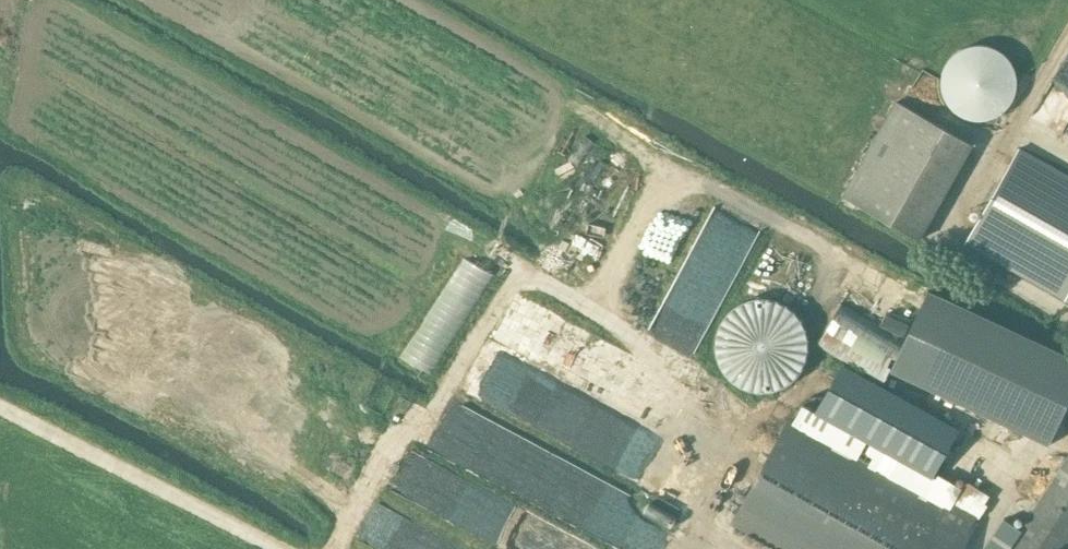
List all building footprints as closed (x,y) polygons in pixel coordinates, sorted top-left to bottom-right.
[(990,32),(937,80),(980,128),(1033,79),(990,32)] [(918,240),(972,144),(896,101),(842,196),(918,240)] [(1019,148),(965,243),(1067,301),(1067,177),(1019,148)] [(691,343),(752,241),(717,220),(660,315),(677,325),(673,332),(691,343)] [(890,370),(1048,444),(1067,402),(1067,357),(927,291),(904,341),(890,370)] [(719,370),(797,395),(821,318),(742,294),(719,370)] [(890,370),(904,341),(841,303),(816,345),(883,385),(890,370)] [(885,313),(880,325),(904,336),(910,324),(885,313)] [(506,364),(490,398),(658,474),(674,440),(506,364)] [(815,413),(910,465),(932,477),(958,429),(936,418),(841,365),(815,413)] [(976,523),(789,419),(732,522),(780,548),(962,548),(976,523)] [(1067,545),(1067,454),(1006,548),(1065,548),(1067,545)]
